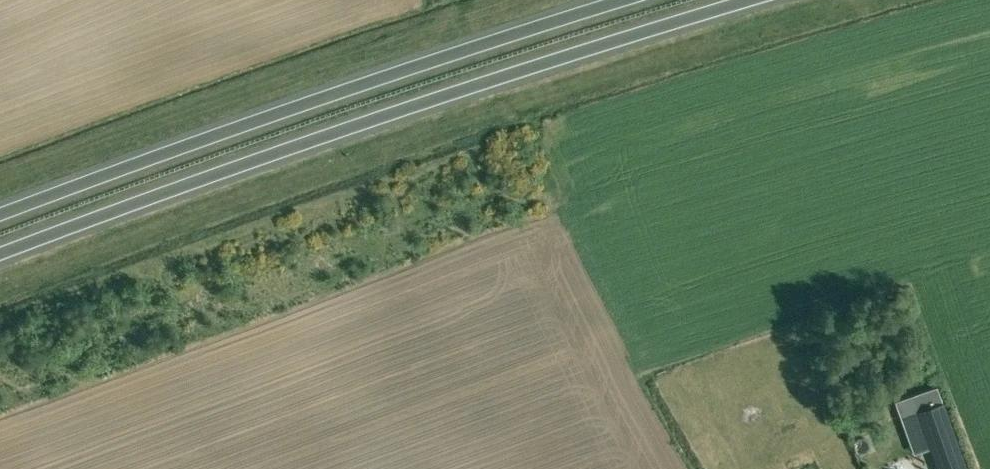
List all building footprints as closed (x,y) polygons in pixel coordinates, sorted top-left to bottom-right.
[(959,449),(943,403),(918,412),(934,458),(938,468),(967,468),(959,449)]
